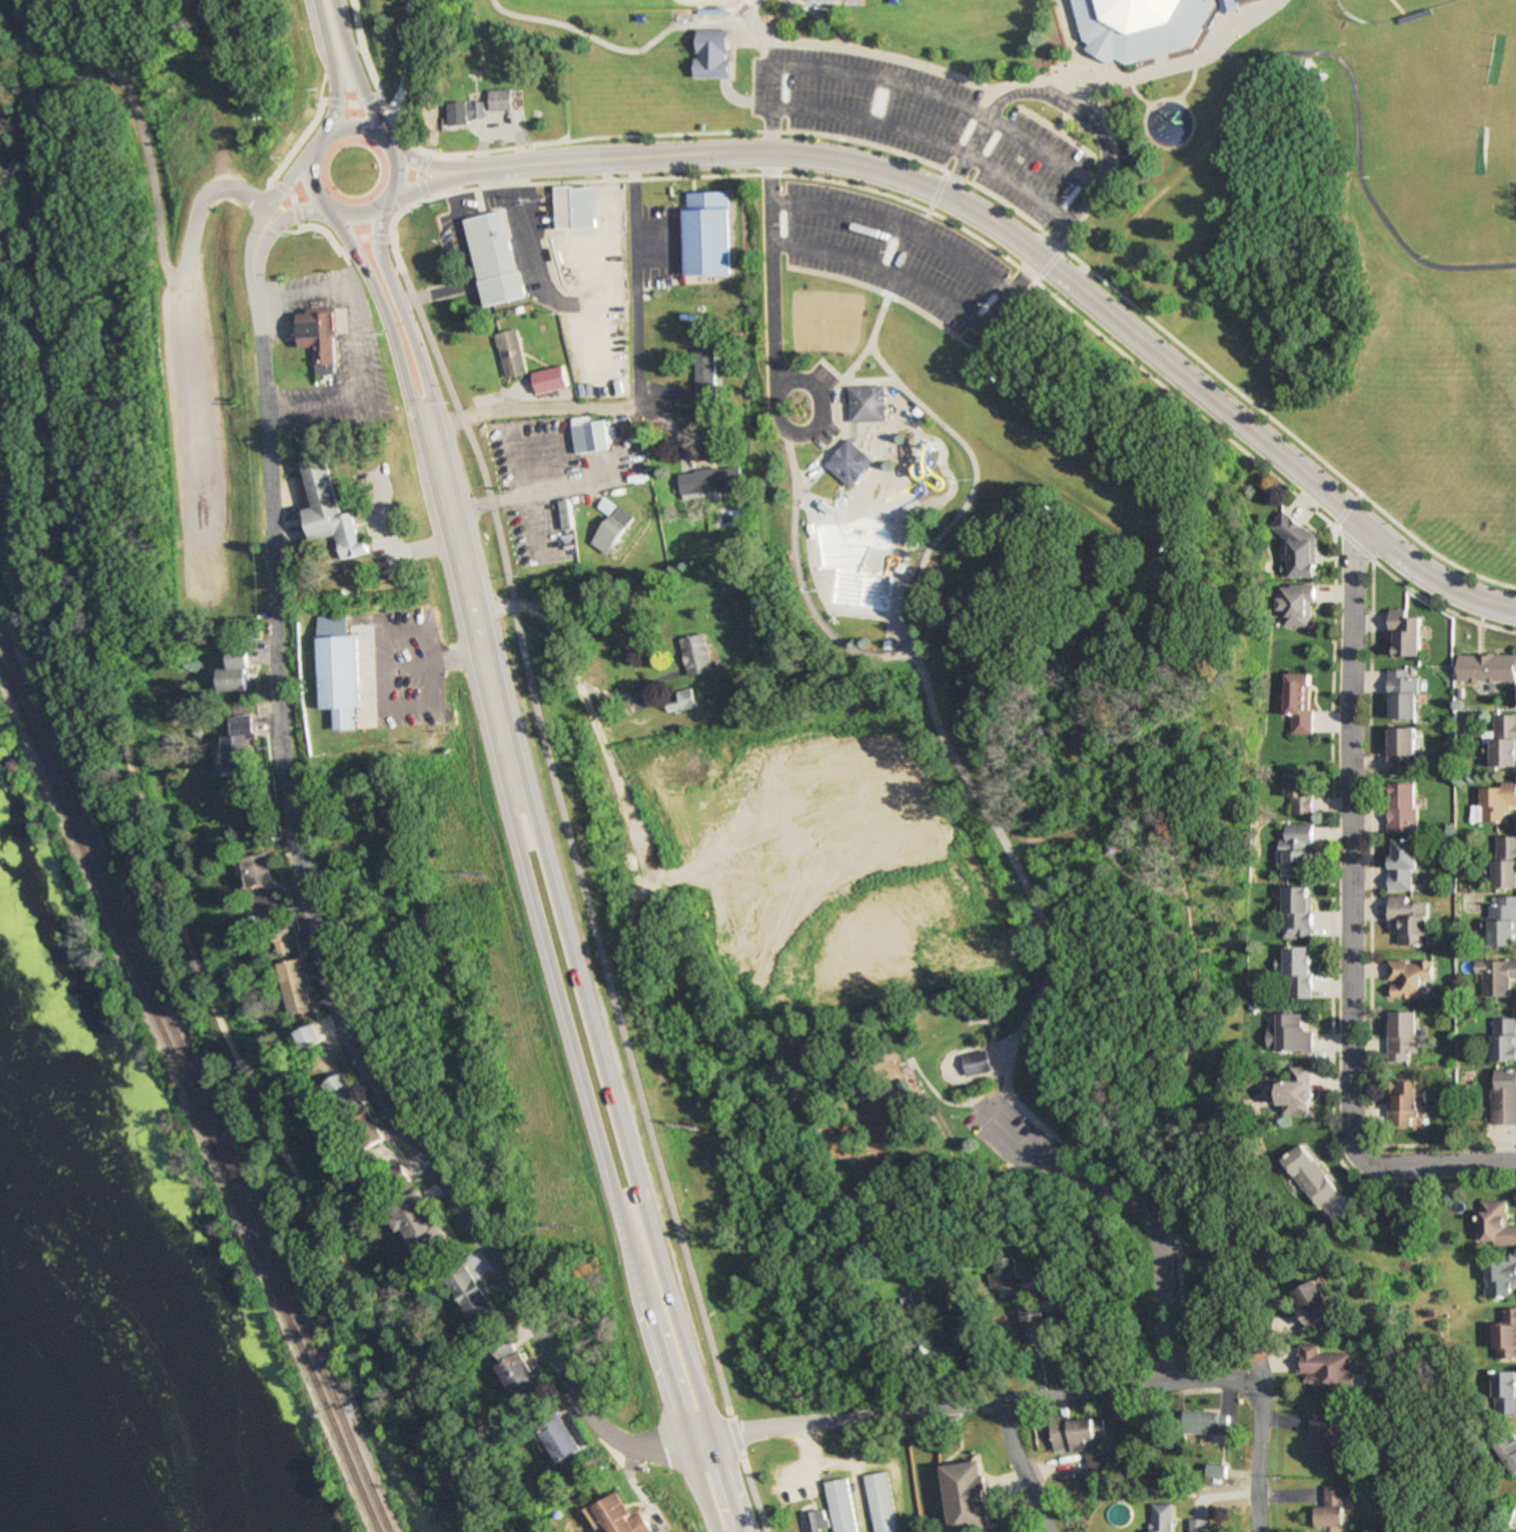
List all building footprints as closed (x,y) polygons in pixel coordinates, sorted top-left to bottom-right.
[(1082,41),(1071,0),(1255,0),(1220,9),(1208,28),(1202,26),(1191,45),(1128,65),(1082,41)] [(731,78),(731,29),(696,29),(696,78),(731,78)] [(489,90),(489,111),(512,111),(512,90),(489,90)] [(449,123),(482,123),(482,102),(449,102),(449,123)] [(551,221),(549,181),(590,180),(591,220),(551,221)] [(681,269),(727,268),(724,186),(683,188),(683,202),(679,203),(681,269)] [(460,214),(480,299),(524,289),(518,263),(514,264),(500,205),(460,214)] [(299,349),(314,348),(315,369),(335,369),(334,309),(298,310),(299,349)] [(518,329),(496,333),(506,378),(528,374),(518,329)] [(717,347),(698,347),(698,401),(717,401),(717,347)] [(570,388),(566,366),(534,373),(538,395),(570,388)] [(887,420),(885,384),(849,386),(851,421),(887,420)] [(607,421),(594,422),(593,416),(572,418),(575,454),(610,450),(607,421)] [(851,487),(878,461),(849,437),(827,465),(851,487)] [(343,559),(371,553),(368,540),(360,542),(353,512),(341,515),(328,456),(303,462),(314,508),(305,510),(312,540),(337,534),(343,559)] [(681,471),(683,495),(745,490),(743,466),(681,471)] [(574,530),(574,501),(560,501),(560,530),(574,530)] [(636,518),(619,506),(593,543),(610,555),(636,518)] [(1288,535),(1287,577),(1313,578),(1314,523),(1272,523),(1272,535),(1288,535)] [(831,604),(883,607),(885,574),(865,573),(867,540),(822,537),(820,568),(833,569),(831,604)] [(1275,585),(1275,628),(1311,628),(1311,585),(1275,585)] [(1423,619),(1406,619),(1406,610),(1390,610),(1390,638),(1395,638),(1395,657),(1423,657),(1423,619)] [(359,635),(346,636),(345,616),(319,617),(322,710),(335,710),(336,730),(355,729),(355,707),(361,707),(359,635)] [(682,640),(690,677),(714,672),(706,635),(682,640)] [(224,650),(224,670),(219,670),(219,692),(248,692),(248,650),(224,650)] [(1459,657),(1459,682),(1515,682),(1515,657),(1459,657)] [(1420,719),(1420,677),(1412,677),(1412,671),(1390,671),(1390,719),(1420,719)] [(1287,675),(1287,735),(1312,735),(1312,675),(1287,675)] [(679,702),(667,704),(669,713),(697,708),(693,689),(677,692),(679,702)] [(252,774),(253,716),(233,716),(233,737),(222,737),(221,767),(211,766),(211,773),(252,774)] [(1515,768),(1515,716),(1494,716),(1494,768),(1515,768)] [(1391,775),(1418,775),(1418,729),(1391,729),(1391,775)] [(1313,769),(1287,769),(1287,815),(1313,815),(1313,769)] [(1481,787),(1481,822),(1509,822),(1509,806),(1515,806),(1515,782),(1502,782),(1502,787),(1481,787)] [(1390,833),(1419,833),(1419,783),(1390,783),(1390,833)] [(1280,842),(1280,854),(1285,854),(1285,879),(1313,879),(1313,825),(1285,825),(1285,842),(1280,842)] [(1496,836),(1496,888),(1515,888),(1515,836),(1496,836)] [(1391,891),(1413,890),(1412,870),(1421,870),(1421,839),(1391,839),(1391,891)] [(272,883),(267,854),(243,859),(248,888),(272,883)] [(1286,888),(1286,938),(1313,938),(1313,888),(1286,888)] [(1410,896),(1390,897),(1390,923),(1400,923),(1400,946),(1430,946),(1430,903),(1410,903),(1410,896)] [(1491,896),(1491,946),(1515,946),(1515,896),(1491,896)] [(290,939),(290,931),(275,932),(276,953),(286,952),(285,940),(290,939)] [(1288,998),(1314,998),(1314,947),(1288,947),(1288,998)] [(291,1015),(314,1011),(303,959),(280,964),(291,1015)] [(1435,961),(1390,961),(1389,998),(1434,999),(1435,961)] [(1515,978),(1515,961),(1476,961),(1476,975),(1483,975),(1483,997),(1511,997),(1511,978),(1515,978)] [(957,1007),(960,1018),(978,1013),(974,1002),(957,1007)] [(1269,1028),(1268,1052),(1313,1053),(1314,1030),(1306,1030),(1306,1014),(1281,1013),(1281,1028),(1269,1028)] [(1390,1013),(1390,1063),(1410,1063),(1410,1053),(1420,1053),(1420,1013),(1390,1013)] [(1515,1062),(1515,1019),(1494,1019),(1495,1062),(1515,1062)] [(298,1033),(306,1051),(324,1043),(315,1025),(298,1033)] [(960,1056),(965,1077),(988,1071),(983,1050),(960,1056)] [(1313,1067),(1292,1068),(1292,1081),(1281,1081),(1282,1114),(1314,1114),(1313,1067)] [(1492,1125),(1515,1125),(1515,1070),(1499,1070),(1499,1088),(1492,1088),(1492,1125)] [(344,1114),(362,1101),(343,1073),(325,1086),(344,1114)] [(1421,1128),(1422,1081),(1391,1081),(1390,1127),(1421,1128)] [(367,1149),(384,1141),(372,1113),(354,1121),(367,1149)] [(1339,1193),(1307,1144),(1283,1159),(1316,1208),(1339,1193)] [(418,1252),(445,1236),(419,1190),(391,1205),(418,1252)] [(1508,1226),(1509,1202),(1482,1202),(1481,1246),(1515,1246),(1515,1226),(1508,1226)] [(1488,1256),(1488,1299),(1515,1298),(1515,1284),(1515,1256),(1488,1256)] [(1014,1258),(993,1259),(995,1294),(1004,1293),(1005,1302),(1018,1301),(1014,1258)] [(478,1329),(499,1317),(467,1262),(446,1274),(478,1329)] [(1337,1314),(1322,1282),(1294,1294),(1308,1326),(1337,1314)] [(1022,1344),(1047,1342),(1043,1312),(1031,1313),(1031,1307),(1018,1309),(1022,1344)] [(1494,1359),(1515,1359),(1515,1309),(1500,1309),(1500,1324),(1494,1324),(1494,1359)] [(981,1334),(938,1342),(941,1362),(985,1354),(981,1334)] [(541,1383),(522,1351),(521,1352),(513,1339),(498,1347),(506,1363),(501,1366),(518,1396),(541,1383)] [(1299,1374),(1307,1374),(1307,1391),(1351,1390),(1351,1354),(1320,1354),(1320,1345),(1299,1345),(1299,1374)] [(1494,1415),(1515,1415),(1515,1371),(1494,1371),(1494,1415)] [(560,1412),(538,1423),(561,1464),(582,1452),(560,1412)] [(1231,1413),(1188,1413),(1188,1434),(1231,1434),(1231,1413)] [(1163,1438),(1162,1415),(1122,1417),(1124,1441),(1163,1438)] [(1102,1417),(1052,1419),(1054,1453),(1083,1452),(1085,1472),(1105,1471),(1102,1417)] [(1315,1467),(1335,1467),(1334,1419),(1313,1420),(1315,1467)] [(1513,1478),(1515,1476),(1515,1433),(1494,1447),(1513,1478)] [(951,1531),(971,1531),(989,1530),(982,1462),(944,1466),(951,1531)] [(866,1475),(873,1531),(895,1531),(887,1473),(866,1475)] [(849,1479),(827,1482),(835,1531),(857,1531),(849,1479)] [(1327,1507),(1321,1507),(1321,1529),(1350,1528),(1349,1487),(1327,1487),(1327,1507)] [(640,1514),(635,1517),(618,1492),(590,1512),(600,1527),(607,1523),(613,1531),(652,1531),(640,1514)] [(1173,1505),(1153,1505),(1153,1531),(1173,1531),(1173,1505)] [(806,1515),(810,1531),(822,1531),(821,1530),(829,1529),(825,1511),(806,1515)] [(1209,1520),(1192,1520),(1192,1531),(1209,1531),(1209,1520)]
